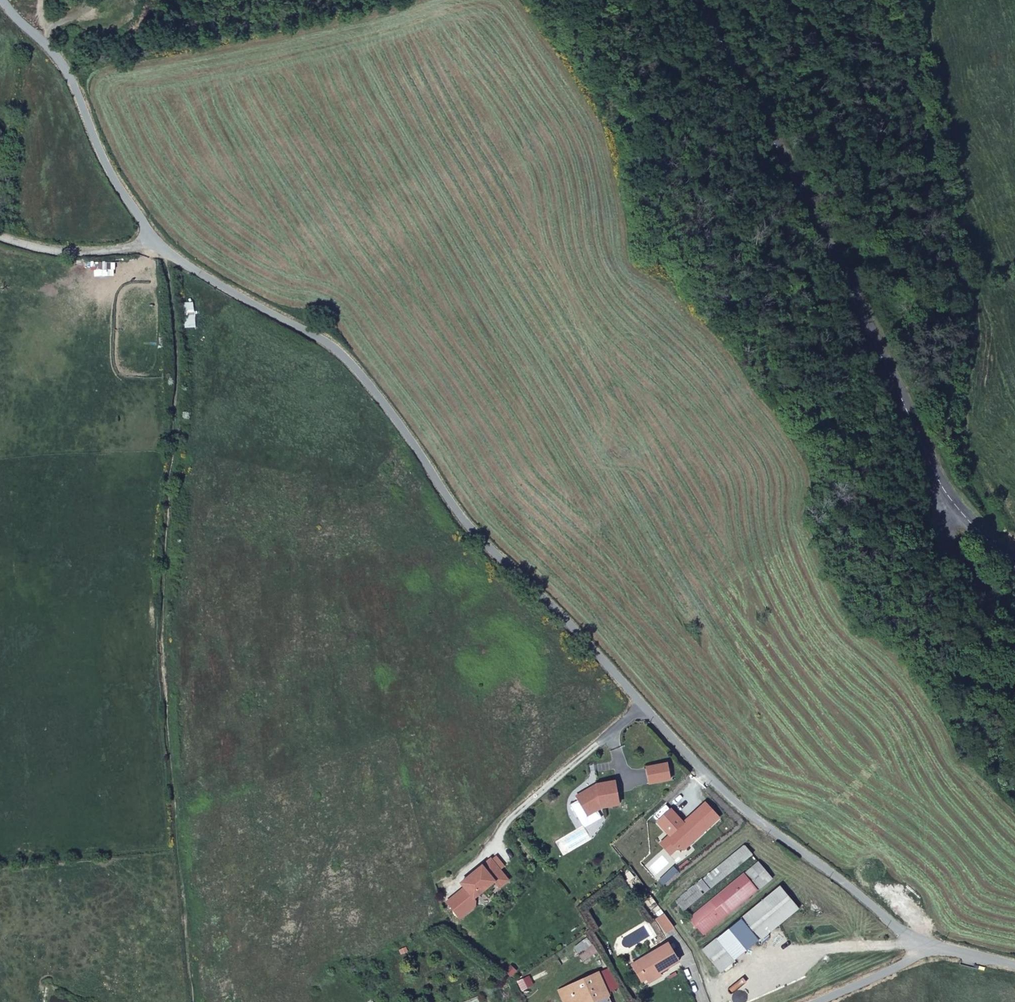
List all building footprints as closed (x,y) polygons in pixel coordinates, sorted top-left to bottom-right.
[(669,761),(647,765),(650,782),(672,778),(669,761)] [(588,789),(574,797),(577,801),(585,814),(586,816),(600,808),(618,805),(615,781),(596,784),(597,788),(588,789)] [(585,814),(577,801),(569,806),(577,818),(585,814)] [(718,818),(705,803),(688,818),(689,820),(686,822),(685,821),(683,823),(670,809),(657,822),(669,836),(665,839),(676,849),(683,850),(718,818)] [(676,849),(665,839),(659,844),(669,855),(676,849)] [(752,855),(744,845),(675,901),(683,911),(752,855)] [(489,858),(458,882),(462,888),(471,899),(492,883),(496,889),(506,881),(489,858)] [(772,879),(758,862),(688,919),(702,936),(772,879)] [(799,910),(779,887),(701,950),(721,973),(799,910)] [(471,899),(462,888),(444,902),(456,918),(474,904),(471,899)] [(674,928),(664,915),(656,920),(666,934),(674,928)] [(676,958),(667,945),(636,964),(644,978),(660,968),(676,958)] [(644,978),(636,964),(631,967),(639,980),(644,978)] [(662,972),(660,968),(644,978),(639,980),(642,984),(662,972)] [(557,991),(562,1001),(609,1001),(607,996),(596,973),(557,991)]
